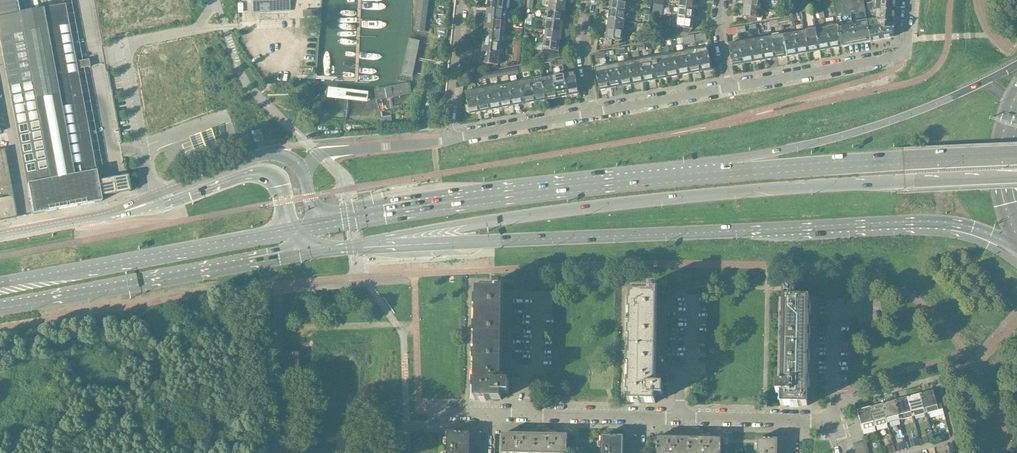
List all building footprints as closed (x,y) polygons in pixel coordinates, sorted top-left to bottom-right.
[(65,5),(52,7),(35,10),(19,13),(17,0),(0,0),(0,37),(33,214),(44,212),(87,204),(102,201),(101,197),(119,194),(130,191),(127,176),(116,178),(101,181),(99,170),(96,170),(65,5)] [(289,0),(252,0),(253,12),(290,11),(289,0)] [(426,31),(429,1),(419,0),(415,30),(426,31)] [(487,5),(488,5),(488,8),(503,10),(504,5),(504,4),(505,0),(504,0),(487,0),(487,5)] [(626,3),(611,0),(611,1),(610,2),(610,6),(611,7),(610,10),(629,13),(630,8),(626,8),(626,3)] [(690,0),(676,0),(676,3),(680,3),(679,8),(694,10),(695,9),(696,5),(695,4),(695,1),(690,0)] [(744,3),(745,4),(744,7),(763,9),(764,5),(760,4),(760,0),(744,0),(744,3)] [(863,0),(833,0),(837,26),(841,46),(841,47),(870,41),(870,38),(867,22),(863,0)] [(896,0),(874,0),(874,1),(867,3),(868,10),(895,12),(896,0)] [(565,8),(564,7),(565,4),(543,1),(542,6),(549,6),(549,11),(563,13),(564,13),(565,12),(565,8)] [(763,9),(744,7),(744,10),(743,11),(742,15),(743,16),(743,17),(747,17),(746,24),(758,21),(757,19),(762,19),(763,9)] [(503,10),(488,8),(487,12),(486,13),(485,17),(487,18),(487,19),(502,20),(503,19),(503,16),(502,15),(503,10)] [(694,16),(695,12),(694,11),(694,10),(679,8),(679,13),(672,12),(671,17),(693,20),(693,17),(694,16)] [(629,13),(610,10),(610,13),(609,14),(608,18),(609,19),(609,20),(624,22),(624,17),(628,17),(629,13)] [(895,12),(868,10),(869,21),(867,22),(870,38),(870,41),(892,37),(893,36),(895,12)] [(563,13),(549,11),(548,16),(544,16),(543,20),(562,23),(563,20),(564,19),(564,15),(563,14),(563,13)] [(693,24),(692,23),(693,20),(671,17),(670,27),(677,28),(692,30),(692,29),(693,28),(693,24)] [(796,23),(795,17),(769,22),(770,27),(796,23)] [(505,20),(502,20),(487,19),(487,20),(485,21),(484,26),(486,27),(485,31),(504,33),(504,32),(505,20)] [(562,23),(543,20),(543,25),(547,25),(546,30),(561,32),(562,32),(563,27),(562,26),(562,23)] [(624,22),(609,20),(608,21),(607,25),(608,26),(607,29),(626,32),(627,27),(623,27),(624,22)] [(833,27),(832,27),(828,27),(827,28),(826,28),(830,48),(831,48),(831,49),(836,48),(836,47),(841,46),(837,26),(833,27)] [(689,34),(692,30),(677,28),(676,37),(689,34)] [(822,29),(821,29),(818,29),(817,30),(816,30),(819,50),(820,50),(821,50),(825,50),(825,49),(830,48),(826,28),(822,29)] [(626,32),(607,29),(607,32),(606,33),(605,37),(606,38),(606,39),(621,41),(622,36),(626,36),(626,32)] [(561,32),(546,30),(545,35),(538,34),(538,39),(559,42),(560,39),(561,38),(562,34),(561,33),(561,32)] [(811,31),(810,31),(807,31),(806,32),(805,32),(808,52),(809,51),(810,52),(814,52),(815,50),(819,50),(816,30),(811,31)] [(504,33),(485,31),(485,34),(484,34),(483,41),(499,43),(503,43),(504,33)] [(805,32),(800,33),(799,32),(796,33),(795,34),(799,54),(803,54),(804,52),(808,52),(805,32)] [(705,33),(694,35),(695,42),(707,40),(705,33)] [(790,35),(788,34),(785,35),(784,36),(788,56),(792,55),(793,54),(798,53),(799,54),(795,34),(790,35)] [(695,42),(694,35),(682,37),(684,46),(695,43),(695,42)] [(784,36),(778,37),(777,36),(774,37),(773,37),(777,58),(781,57),(782,56),(787,55),(788,56),(784,36)] [(768,39),(766,38),(763,39),(762,40),(766,60),(770,59),(771,58),(776,57),(777,58),(773,37),(773,38),(768,39)] [(560,46),(559,45),(559,42),(538,39),(537,43),(544,44),(543,50),(546,50),(558,52),(558,51),(559,51),(560,46)] [(757,41),(756,40),(752,41),(751,42),(754,61),(755,61),(755,62),(760,61),(760,60),(765,59),(766,60),(762,40),(757,41)] [(499,43),(483,41),(482,49),(484,49),(483,53),(498,54),(499,49),(500,48),(500,45),(499,43)] [(746,43),(745,42),(741,43),(740,44),(739,44),(743,63),(744,63),(744,64),(749,63),(749,62),(754,61),(751,42),(746,43)] [(739,44),(735,45),(734,44),(731,45),(730,46),(728,46),(732,65),(733,65),(734,66),(738,65),(738,64),(743,63),(739,44)] [(706,49),(702,50),(701,51),(697,51),(700,71),(705,70),(706,71),(710,70),(711,69),(712,69),(708,49),(707,50),(706,49)] [(559,58),(558,52),(546,50),(545,53),(543,61),(559,58)] [(694,51),(691,52),(690,53),(686,53),(690,73),(694,72),(695,73),(699,72),(699,71),(700,71),(697,51),(696,52),(694,51)] [(498,54),(483,53),(482,54),(481,59),(482,60),(482,64),(497,65),(498,60),(498,59),(499,56),(498,55),(498,54)] [(683,53),(680,54),(679,55),(674,56),(678,75),(683,74),(683,75),(688,74),(688,73),(690,73),(686,53),(684,54),(683,53)] [(672,55),(669,56),(668,57),(663,58),(666,77),(671,76),(672,77),(677,76),(677,75),(678,75),(674,56),(673,56),(672,55)] [(661,57),(657,58),(656,59),(652,60),(655,79),(660,78),(661,79),(665,78),(666,77),(663,58),(662,58),(661,57)] [(88,60),(78,62),(80,69),(90,67),(88,60)] [(647,61),(646,60),(642,61),(642,62),(641,62),(644,81),(645,81),(645,82),(650,81),(650,80),(655,79),(652,60),(647,61)] [(641,62),(636,63),(634,62),(631,63),(630,64),(629,64),(633,83),(634,84),(639,83),(639,82),(644,81),(641,62)] [(625,65),(623,64),(620,65),(619,66),(618,66),(622,85),(623,86),(627,85),(628,84),(633,83),(629,64),(625,65)] [(613,67),(612,66),(609,67),(608,68),(607,68),(611,87),(612,88),(616,87),(617,86),(622,85),(618,66),(613,67)] [(602,69),(601,68),(598,69),(597,70),(595,70),(599,89),(600,89),(601,90),(605,89),(605,88),(611,87),(607,68),(602,69)] [(573,74),(569,74),(569,75),(564,76),(568,95),(572,94),(573,95),(577,94),(578,93),(579,93),(575,74),(574,74),(573,74)] [(562,76),(559,76),(558,77),(554,78),(557,97),(561,96),(562,97),(566,96),(567,95),(568,95),(564,76),(563,76),(562,76)] [(551,78),(548,78),(547,79),(543,80),(546,99),(550,98),(551,99),(556,98),(556,97),(557,97),(554,78),(552,78),(551,78)] [(540,80),(537,80),(536,81),(531,82),(535,101),(539,100),(540,101),(545,100),(545,99),(546,99),(543,80),(541,80),(540,80)] [(530,81),(526,82),(525,83),(521,84),(524,103),(529,102),(529,103),(534,102),(534,101),(535,101),(531,82),(530,81)] [(438,84),(429,82),(428,89),(437,91),(438,84)] [(515,85),(514,84),(511,85),(510,86),(509,86),(513,105),(514,105),(514,106),(519,105),(519,104),(524,103),(521,84),(515,85)] [(509,86),(505,87),(504,86),(500,87),(499,88),(502,107),(503,107),(504,108),(508,107),(508,106),(513,105),(509,86)] [(494,89),(493,88),(489,89),(488,90),(491,109),(492,109),(493,110),(497,109),(497,108),(502,107),(499,88),(494,89)] [(436,93),(427,90),(425,97),(434,100),(436,93)] [(483,91),(482,90),(479,91),(478,92),(477,92),(481,111),(482,112),(486,111),(487,110),(491,109),(488,90),(483,91)] [(472,93),(471,92),(468,93),(467,94),(466,94),(468,106),(465,106),(466,113),(469,112),(469,113),(470,113),(471,114),(475,113),(476,112),(481,111),(477,92),(472,93)] [(391,117),(380,118),(382,129),(392,127),(392,128),(396,127),(396,124),(392,125),(391,117)] [(211,130),(189,138),(195,157),(218,149),(211,130)] [(16,218),(16,217),(9,181),(10,181),(9,175),(5,175),(0,150),(0,151),(0,220),(16,218)] [(472,293),(470,399),(501,400),(501,393),(509,394),(509,382),(502,382),(502,372),(502,371),(499,371),(501,290),(477,290),(477,293),(472,293)] [(626,296),(624,402),(655,403),(655,397),(663,397),(663,385),(656,385),(656,375),(653,375),(655,293),(630,293),(630,296),(626,296)] [(779,298),(777,383),(776,383),(776,393),(781,393),(780,405),(807,406),(807,389),(807,380),(809,298),(779,298)] [(297,353),(285,353),(283,353),(284,375),(297,375),(297,353)] [(933,391),(920,394),(924,409),(923,409),(924,414),(927,413),(926,409),(937,406),(933,391)] [(920,394),(907,397),(911,412),(910,413),(912,417),(915,416),(913,412),(923,409),(924,409),(920,394)] [(907,397),(895,401),(898,416),(899,420),(902,420),(901,415),(910,413),(911,412),(907,397)] [(898,416),(895,401),(882,404),(886,419),(885,419),(886,424),(899,420),(898,416)] [(886,419),(882,404),(869,407),(873,422),(874,427),(886,424),(885,419),(886,419)] [(873,422),(869,407),(857,411),(862,430),(874,427),(873,422)] [(447,432),(447,452),(469,452),(469,451),(469,447),(469,433),(447,432)] [(521,434),(517,434),(502,434),(502,452),(534,452),(534,434),(521,434)] [(543,434),(534,434),(534,452),(567,452),(567,435),(553,435),(553,434),(549,434),(549,435),(543,434)] [(601,436),(601,452),(623,452),(624,450),(623,450),(623,436),(601,436)] [(931,436),(923,438),(925,445),(933,443),(931,436)] [(680,437),(675,437),(671,437),(656,437),(656,452),(688,452),(688,437),(680,437)] [(688,437),(688,452),(721,452),(721,438),(707,438),(707,437),(702,437),(702,438),(688,437)] [(764,439),(757,439),(757,452),(777,452),(777,439),(764,439)] [(901,444),(896,446),(897,452),(907,449),(905,439),(900,441),(901,444)] [(917,439),(909,441),(911,448),(919,446),(917,439)] [(866,440),(853,444),(855,451),(867,447),(866,440)]
